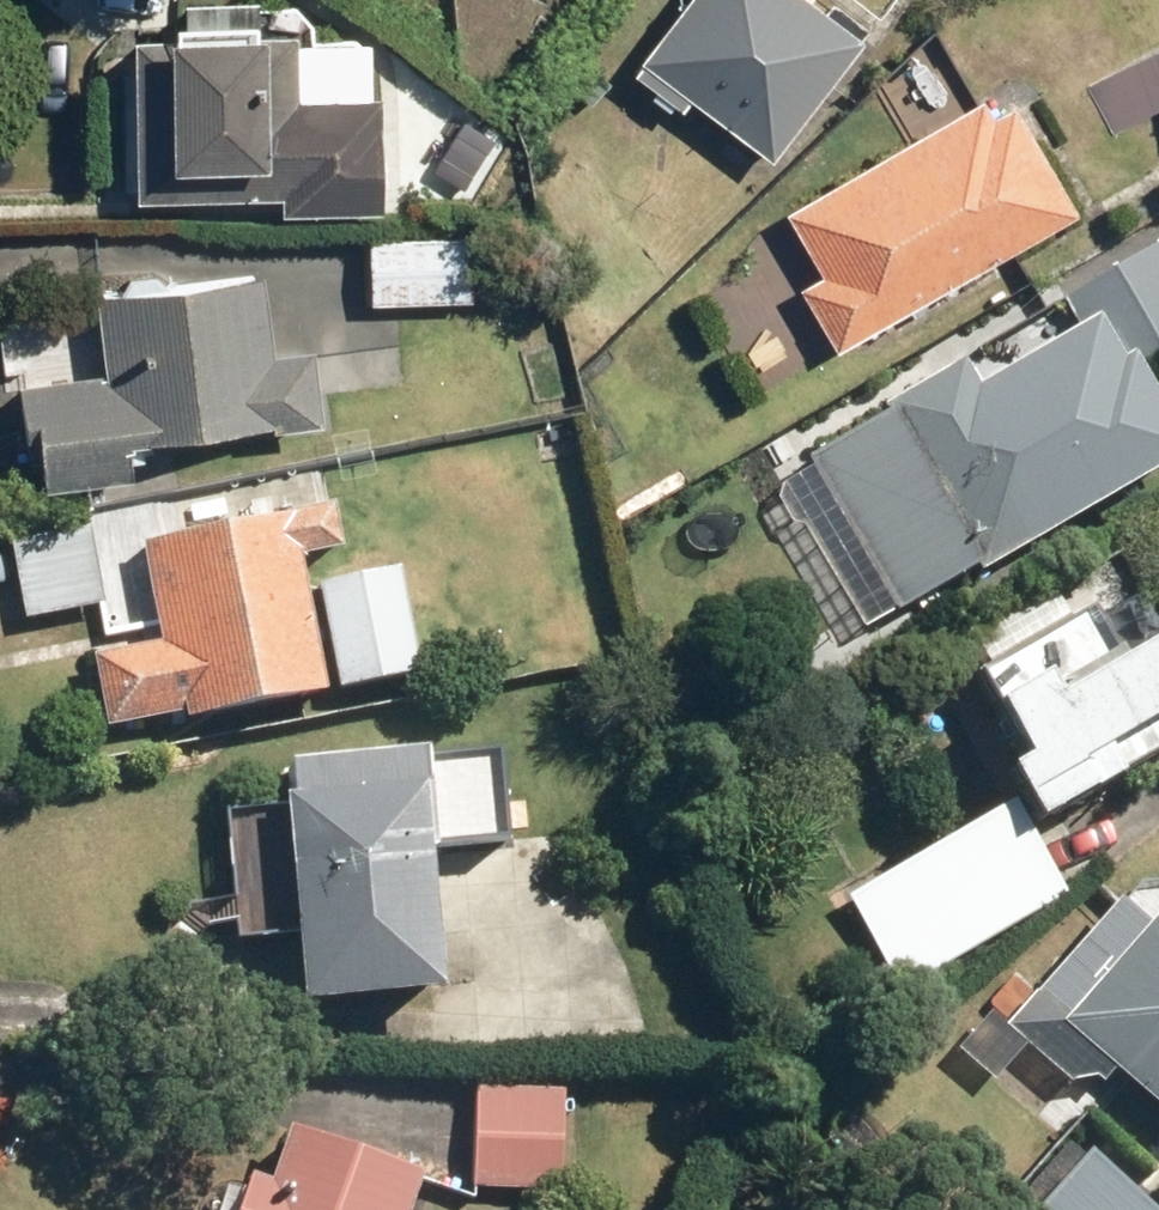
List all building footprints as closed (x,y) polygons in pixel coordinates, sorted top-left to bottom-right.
[(686,114),(699,98),(774,159),(871,38),(824,0),(678,0),(626,65),(686,114)] [(318,24),(182,19),(176,152),(257,155),(256,187),(287,188),(286,206),(381,210),(388,55),(365,35),(318,33),(318,24)] [(1087,86),(1113,136),(1158,112),(1158,48),(1087,86)] [(1018,74),(788,201),(825,267),(804,279),(840,344),(1091,205),(1018,74)] [(476,268),(477,236),(374,235),(374,300),(466,301),(466,268),(476,268)] [(1150,361),(1158,355),(1158,236),(1097,273),(775,468),(874,632),(1158,460),(1158,376),(1150,361)] [(137,434),(286,422),(326,419),(319,341),(280,344),(274,264),(105,277),(112,367),(23,374),(31,485),(140,477),(137,434)] [(336,485),(148,525),(172,638),(99,653),(117,735),(333,689),(332,683),(311,585),(305,558),(349,549),(336,485)] [(99,525),(14,536),(25,618),(110,607),(99,525)] [(402,566),(324,582),(347,686),(424,670),(402,566)] [(989,658),(1040,749),(1022,759),(1039,790),(1052,814),(1158,754),(1158,619),(1136,577),(989,658)] [(452,986),(443,842),(514,838),(509,741),(438,745),(295,754),(298,801),(234,804),(241,938),(305,935),(309,994),(452,986)] [(1052,814),(1039,790),(849,896),(902,991),(1093,886),(1052,814)] [(1127,891),(1015,1020),(997,1004),(961,1046),(987,1069),(998,1078),(1032,1040),(1095,1095),(1119,1067),(1158,1102),(1158,910),(1155,915),(1127,891)] [(573,1087),(480,1082),(475,1183),(568,1187),(573,1087)] [(239,1209),(420,1209),(436,1166),(296,1117),(278,1168),(275,1176),(254,1168),(239,1209)] [(1015,1209),(1158,1209),(1158,1204),(1080,1135),(1015,1209)]
